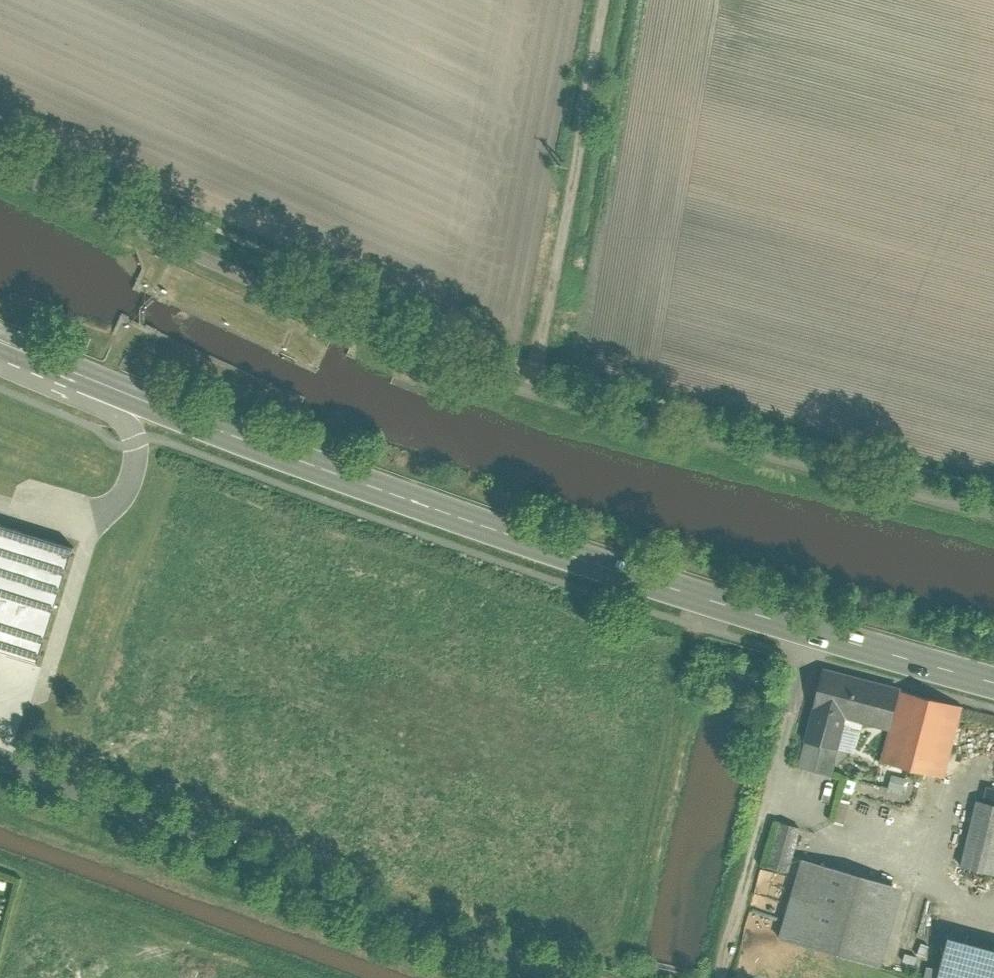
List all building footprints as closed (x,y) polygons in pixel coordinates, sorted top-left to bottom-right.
[(0,523),(0,649),(27,657),(62,541),(0,523)] [(897,687),(821,665),(810,705),(847,716),(886,727),(897,687)] [(878,754),(941,773),(961,706),(897,687),(886,727),(878,754)] [(793,762),(831,773),(847,716),(810,705),(793,762)] [(972,795),(953,860),(993,872),(993,867),(993,801),(972,795)] [(785,870),(794,826),(774,822),(769,843),(764,841),(759,864),(785,870)] [(898,885),(798,857),(777,931),(876,960),(898,885)] [(944,934),(933,977),(993,977),(993,947),(944,934)]
